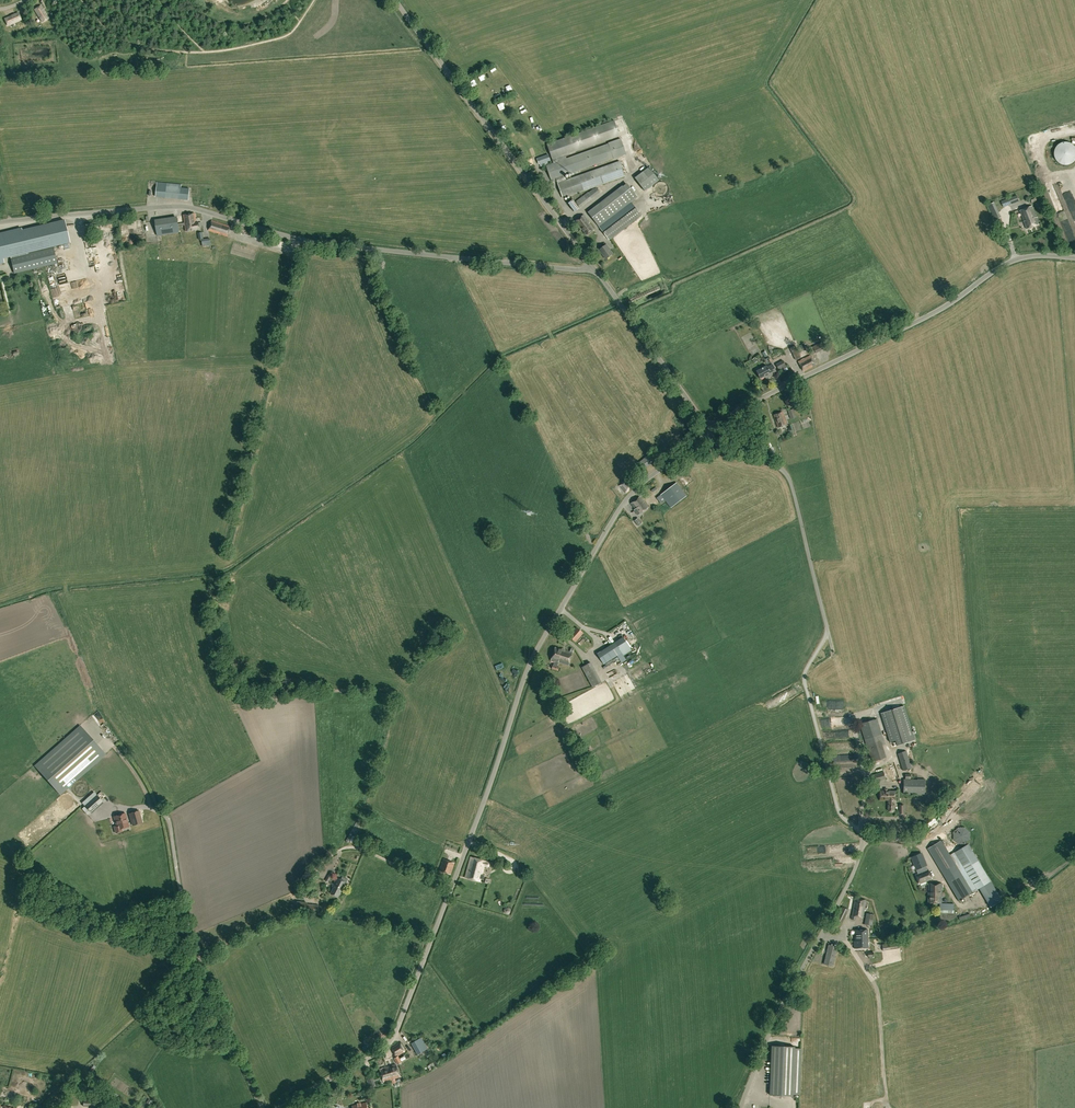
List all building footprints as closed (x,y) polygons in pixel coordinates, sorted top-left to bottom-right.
[(41,6),(34,9),(42,22),(48,18),(41,6)] [(5,18),(8,25),(21,19),(18,13),(5,18)] [(498,103),(501,112),(507,110),(504,101),(498,103)] [(556,179),(558,186),(563,198),(625,176),(619,162),(563,182),(561,176),(614,158),(626,154),(621,138),(609,143),(609,144),(559,161),(558,157),(619,135),(614,121),(547,144),(554,163),(546,166),(551,181),(556,179)] [(637,152),(642,150),(637,140),(633,142),(637,152)] [(1066,166),(1069,165),(1072,164),(1074,162),(1074,161),(1074,147),(1074,146),(1072,144),(1069,143),(1066,142),(1062,143),(1059,144),(1057,146),(1055,149),(1054,152),(1054,156),(1055,159),(1057,162),(1059,164),(1062,165),(1066,166)] [(549,155),(537,159),(539,164),(550,160),(549,155)] [(650,164),(635,174),(645,190),(660,179),(650,164)] [(157,182),(155,196),(188,200),(190,188),(181,187),(181,184),(157,182)] [(580,208),(589,201),(591,199),(592,199),(600,193),(596,187),(587,194),(587,193),(584,195),(585,196),(576,202),(580,208)] [(640,214),(631,202),(628,204),(617,189),(588,212),(607,237),(630,220),(631,221),(640,214)] [(1003,207),(1019,201),(1017,195),(1001,201),(1003,207)] [(574,211),(579,208),(573,199),(568,203),(574,211)] [(1014,212),(1022,209),(1020,203),(1012,207),(1014,212)] [(1001,218),(995,206),(989,209),(995,220),(1001,218)] [(1027,229),(1039,224),(1032,206),(1020,211),(1027,229)] [(178,224),(178,227),(183,226),(183,225),(184,224),(185,231),(199,229),(198,222),(196,222),(195,213),(183,214),(184,223),(178,224)] [(586,235),(593,229),(589,223),(590,222),(583,214),(576,220),(574,221),(580,229),(581,229),(586,235)] [(179,232),(178,227),(178,224),(177,218),(155,221),(157,235),(179,232)] [(69,242),(64,220),(22,230),(21,228),(0,233),(0,259),(10,257),(14,273),(57,263),(53,247),(28,253),(28,252),(69,242)] [(227,236),(230,226),(212,220),(208,230),(227,236)] [(202,247),(211,245),(210,238),(202,239),(202,247)] [(606,259),(613,253),(606,244),(599,249),(606,259)] [(809,348),(813,355),(826,348),(823,341),(809,348)] [(790,348),(793,354),(796,359),(801,357),(798,351),(795,345),(790,348)] [(803,371),(817,364),(811,354),(798,361),(803,371)] [(787,367),(783,360),(776,364),(779,369),(783,367),(784,369),(787,367)] [(761,378),(767,375),(768,377),(777,372),(772,364),(768,367),(767,365),(757,371),(761,378)] [(793,409),(788,410),(791,419),(796,417),(793,409)] [(778,427),(787,424),(782,411),(774,414),(778,427)] [(626,493),(633,486),(626,478),(619,485),(626,493)] [(671,507),(686,495),(676,482),(661,494),(671,507)] [(638,515),(648,507),(644,501),(643,502),(640,496),(630,503),(635,509),(633,509),(638,515)] [(576,642),(583,632),(577,627),(569,636),(576,642)] [(597,654),(604,664),(630,647),(623,637),(597,654)] [(568,665),(572,652),(555,647),(551,659),(555,660),(553,665),(552,668),(558,670),(559,667),(557,666),(558,662),(568,665)] [(630,658),(637,653),(633,647),(626,651),(630,658)] [(592,686),(601,682),(590,662),(582,667),(592,686)] [(886,711),(895,740),(896,746),(914,740),(903,706),(886,711)] [(92,714),(100,726),(107,721),(98,710),(92,714)] [(860,724),(868,749),(885,744),(877,719),(860,724)] [(105,754),(80,726),(35,766),(55,789),(64,782),(68,787),(105,754)] [(903,771),(915,767),(913,762),(910,763),(906,751),(898,753),(903,771)] [(892,779),(899,777),(895,765),(896,765),(895,761),(887,763),(892,779)] [(875,782),(885,779),(883,772),(873,775),(875,782)] [(925,794),(925,779),(917,779),(903,779),(903,794),(925,794)] [(879,796),(880,797),(880,800),(888,800),(888,811),(889,811),(890,812),(892,812),(893,811),(894,811),(894,800),(895,800),(895,791),(880,791),(880,793),(879,794),(879,796)] [(91,813),(100,805),(104,803),(97,795),(85,806),(91,813)] [(138,811),(129,814),(133,825),(142,823),(138,811)] [(116,833),(122,831),(121,829),(129,827),(125,813),(114,816),(116,826),(114,826),(116,833)] [(933,826),(939,832),(947,824),(941,818),(933,826)] [(965,843),(970,838),(970,832),(965,827),(958,827),(953,832),(953,839),(959,844),(965,843)] [(958,900),(972,892),(991,881),(968,843),(950,855),(941,840),(928,848),(958,900)] [(844,845),(833,846),(833,853),(844,853),(844,845)] [(919,884),(932,878),(922,853),(911,857),(918,874),(915,875),(919,884)] [(488,866),(490,862),(485,861),(471,857),(466,878),(480,881),(481,879),(484,880),(483,882),(489,884),(490,880),(484,878),(485,875),(482,874),(484,865),(488,866)] [(451,875),(455,863),(443,859),(439,871),(451,875)] [(343,890),(347,882),(337,877),(332,887),(334,887),(331,893),(338,897),(342,889),(343,890)] [(942,903),(942,883),(928,883),(928,903),(942,903)] [(863,917),(866,900),(855,898),(851,919),(855,920),(856,916),(863,917)] [(318,913),(319,905),(307,904),(307,903),(297,902),(296,910),(318,913)] [(955,912),(955,903),(941,904),(941,912),(955,912)] [(839,929),(849,910),(842,906),(833,926),(839,929)] [(866,913),(864,924),(873,926),(874,915),(866,913)] [(854,948),(869,948),(868,929),(855,930),(855,941),(854,941),(854,948)] [(891,949),(890,943),(882,944),(883,951),(891,949)] [(833,966),(837,947),(829,944),(824,964),(833,966)] [(422,1037),(412,1043),(418,1054),(428,1049),(422,1037)] [(397,1056),(406,1051),(401,1042),(391,1048),(397,1056)] [(802,1048),(795,1048),(795,1047),(772,1046),(770,1095),(793,1096),(793,1094),(800,1094),(802,1048)] [(384,1082),(400,1077),(396,1064),(380,1069),(384,1082)] [(373,1077),(367,1080),(370,1088),(376,1086),(373,1077)]
